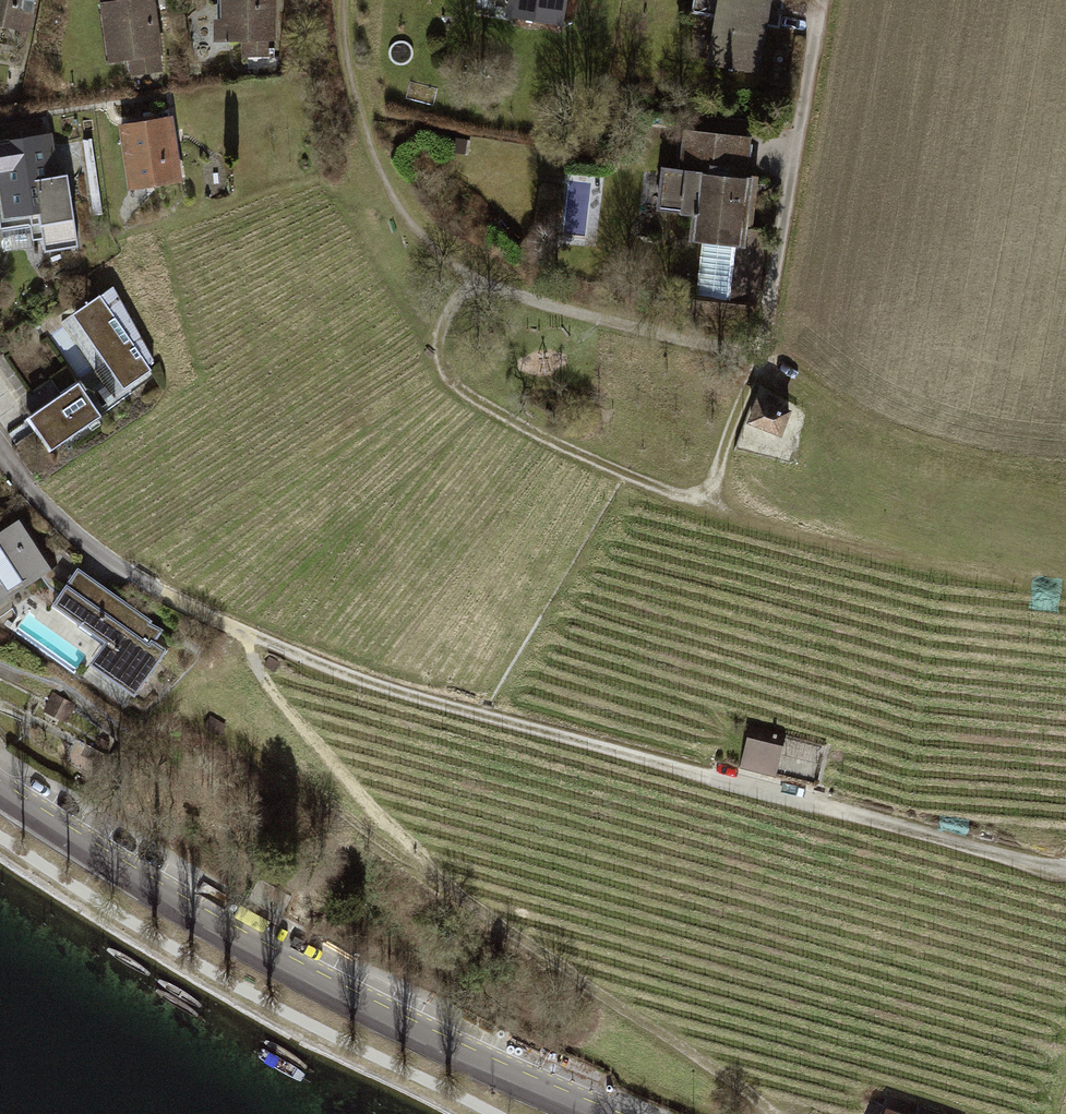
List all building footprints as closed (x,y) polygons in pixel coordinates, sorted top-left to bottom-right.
[(53,31),(53,0),(0,0),(0,30),(53,31)] [(110,77),(161,74),(157,0),(106,0),(110,77)] [(218,61),(281,58),(278,0),(215,0),(218,61)] [(504,15),(564,28),(567,0),(506,0),(504,15)] [(691,13),(716,19),(708,67),(761,76),(768,28),(781,29),(784,0),(694,0),(691,13)] [(173,120),(123,124),(128,198),(178,194),(173,120)] [(754,138),(684,129),(678,169),(662,167),(658,214),(690,220),(687,245),(698,248),(691,326),(744,331),(746,302),(759,302),(766,249),(746,247),(757,179),(749,178),(754,138)] [(0,152),(0,154),(21,254),(77,243),(56,140),(0,152)] [(106,284),(67,313),(117,387),(144,367),(141,363),(147,358),(106,284)] [(70,382),(19,416),(42,449),(93,415),(70,382)] [(800,405),(765,392),(754,421),(789,434),(800,405)] [(38,518),(0,547),(0,592),(14,609),(73,563),(38,518)] [(179,629),(96,576),(77,607),(134,643),(120,664),(164,692),(190,652),(172,640),(179,629)] [(86,706),(63,692),(55,706),(78,720),(86,706)] [(835,748),(757,733),(750,764),(829,780),(835,748)] [(887,1105),(884,1113),(910,1113),(887,1105)]
